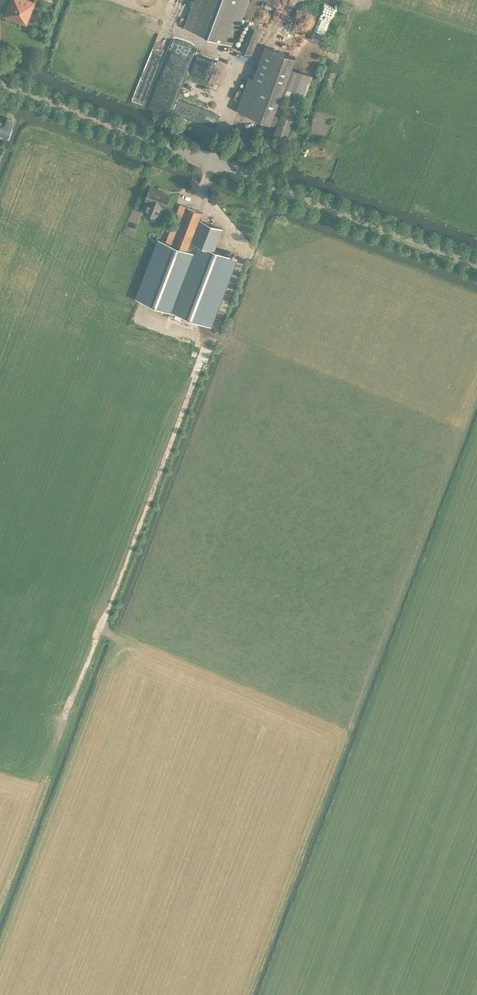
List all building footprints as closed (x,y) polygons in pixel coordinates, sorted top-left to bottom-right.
[(35,2),(30,0),(9,0),(3,15),(26,24),(35,2)] [(186,28),(230,44),(246,0),(196,0),(186,28)] [(319,29),(327,30),(328,20),(319,20),(319,29)] [(239,49),(252,54),(261,29),(248,24),(239,49)] [(291,46),(295,35),(282,31),(278,42),(291,46)] [(275,109),(280,94),(303,102),(313,75),(291,66),(295,56),(265,45),(253,78),(249,76),(237,110),(270,123),(270,122),(277,124),(274,133),(285,137),(292,118),(280,114),(281,112),(275,109)] [(146,104),(159,72),(146,67),(133,98),(146,104)] [(187,106),(184,118),(212,125),(216,113),(187,106)] [(12,121),(7,118),(3,126),(9,129),(12,121)] [(8,138),(11,130),(0,126),(0,135),(8,138)] [(161,192),(158,191),(158,190),(150,187),(145,200),(147,201),(144,210),(159,216),(162,207),(164,208),(170,194),(162,191),(161,192)] [(187,207),(181,205),(174,223),(180,225),(187,207)] [(180,225),(173,244),(188,250),(199,221),(202,213),(187,207),(180,225)] [(162,240),(139,299),(211,327),(237,259),(215,251),(223,230),(199,221),(188,250),(173,244),(162,240)]
